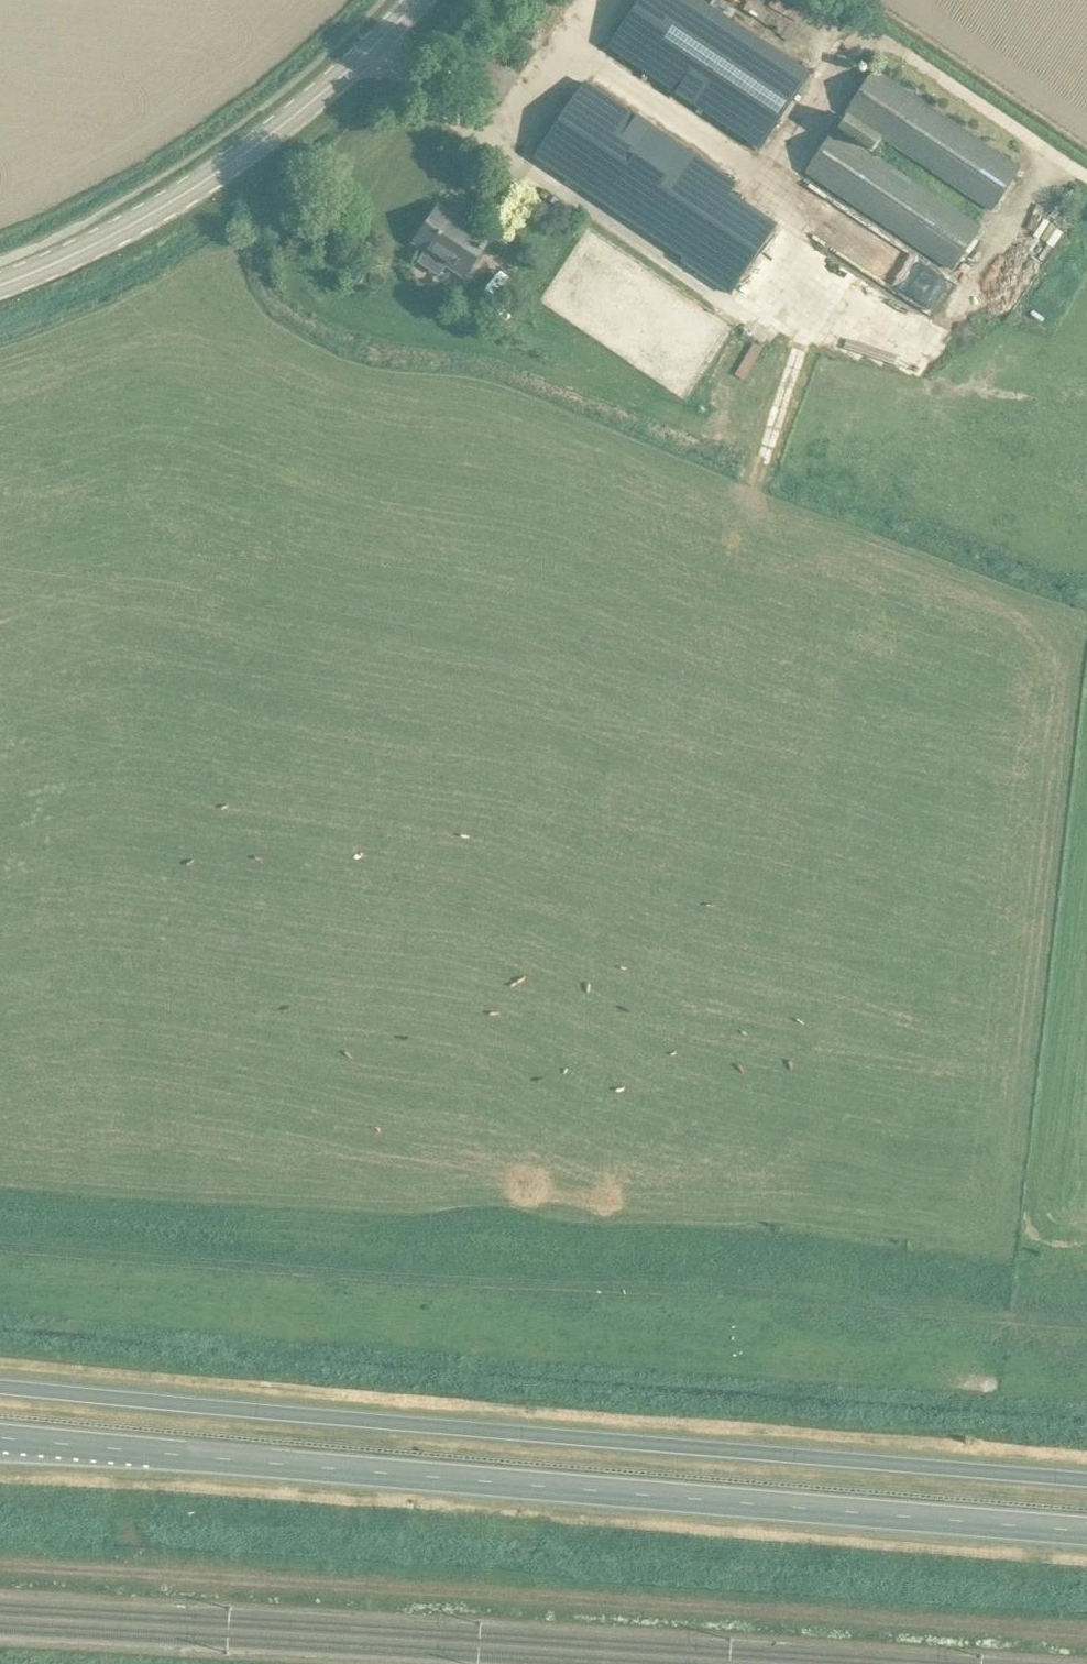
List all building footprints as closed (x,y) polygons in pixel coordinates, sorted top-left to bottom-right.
[(806,74),(696,0),(639,0),(607,48),(756,148),(806,74)] [(989,211),(1017,170),(870,71),(842,113),(989,211)] [(583,84),(533,158),(682,258),(688,249),(726,193),(732,184),(583,84)] [(950,270),(977,229),(830,130),(802,172),(950,270)] [(705,141),(696,153),(724,173),(733,162),(705,141)] [(793,232),(813,197),(801,190),(781,224),(793,232)] [(461,277),(485,242),(436,208),(412,244),(461,277)] [(128,1099),(149,1102),(150,1092),(130,1089),(128,1099)]
